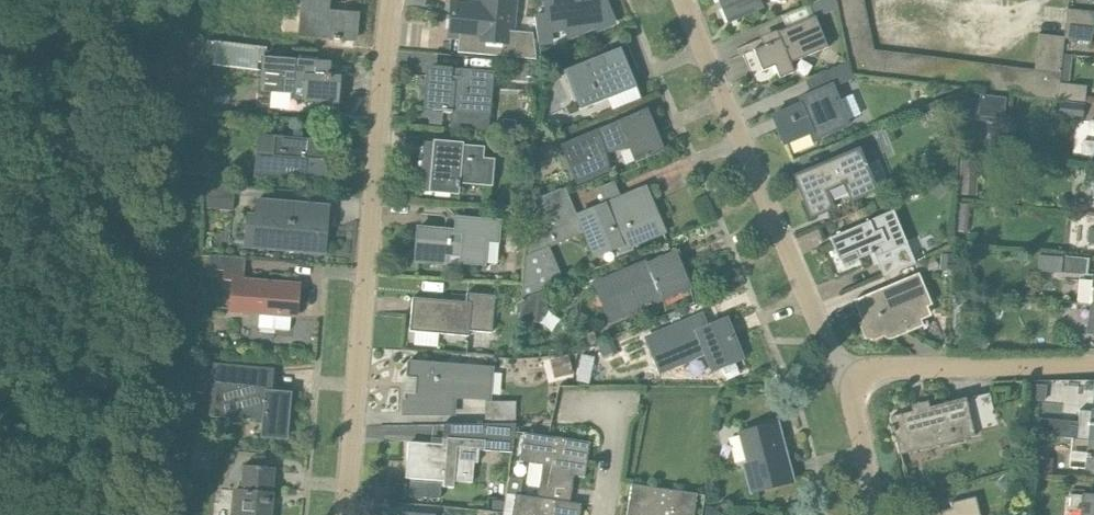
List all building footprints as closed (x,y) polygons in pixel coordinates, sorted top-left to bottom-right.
[(302,36),(356,39),(357,15),(327,13),(328,0),(304,0),(302,36)] [(452,3),(449,37),(478,39),(478,41),(510,44),(514,0),(489,0),(488,6),(452,3)] [(548,33),(565,29),(569,38),(612,20),(604,0),(594,0),(580,6),(578,0),(545,0),(548,33)] [(730,22),(761,8),(757,0),(721,0),(730,22)] [(1067,10),(1066,24),(1091,27),(1092,12),(1067,10)] [(827,47),(814,16),(765,37),(768,44),(754,50),(763,70),(774,65),(779,78),(793,72),(789,64),(827,47)] [(1091,27),(1066,24),(1064,37),(1065,37),(1090,39),(1091,27)] [(1064,49),(1065,37),(1064,37),(1039,34),(1038,47),(1064,49)] [(844,41),(851,76),(875,49),(872,35),(844,41)] [(259,47),(215,42),(212,65),(256,70),(259,47)] [(1064,49),(1038,47),(1036,58),(1062,61),(1064,49)] [(580,111),(623,93),(636,89),(620,49),(602,56),(564,71),(580,111)] [(883,80),(896,81),(899,53),(887,51),(883,80)] [(896,81),(908,83),(912,54),(899,53),(896,81)] [(908,83),(921,84),(924,56),(912,54),(908,83)] [(921,84),(933,86),(936,57),(924,56),(921,84)] [(933,86),(945,87),(949,59),(936,57),(933,86)] [(498,72),(499,60),(472,58),(471,70),(461,70),(460,78),(451,78),(452,69),(432,67),(429,110),(443,111),(443,113),(452,114),(452,111),(490,114),(493,72),(498,72)] [(1036,58),(1035,69),(1032,98),(1058,101),(1060,84),(1062,61),(1036,58)] [(329,64),(263,59),(261,90),(290,92),(290,88),(305,89),(304,101),(337,103),(339,78),(331,78),(331,74),(328,74),(329,64)] [(961,60),(958,89),(970,90),(974,62),(961,60)] [(970,90),(982,92),(986,63),(974,62),(970,90)] [(995,93),(998,65),(986,63),(982,92),(995,93)] [(853,81),(851,76),(846,64),(806,82),(813,96),(811,96),(810,93),(801,97),(804,103),(774,116),(786,144),(812,133),(815,141),(848,127),(832,89),(853,81)] [(1007,95),(1011,66),(998,65),(995,93),(1007,95)] [(1007,95),(1020,96),(1023,68),(1011,66),(1007,95)] [(1032,98),(1035,69),(1023,68),(1020,96),(1032,98)] [(1058,101),(1060,101),(1083,104),(1084,87),(1060,84),(1058,101)] [(973,118),(999,121),(1001,99),(975,96),(973,118)] [(1083,104),(1060,101),(1058,117),(1082,119),(1084,104),(1083,104)] [(652,124),(646,112),(563,147),(578,183),(608,170),(604,153),(630,147),(637,163),(663,152),(658,140),(651,142),(645,126),(652,124)] [(334,142),(276,137),(275,155),(260,154),(258,175),(329,181),(330,161),(332,161),(334,142)] [(422,190),(432,191),(456,193),(456,187),(459,187),(459,182),(490,184),(492,162),(480,161),(481,149),(461,148),(461,145),(433,142),(433,145),(425,145),(422,190)] [(531,153),(526,142),(512,148),(518,160),(531,153)] [(873,192),(856,152),(795,178),(812,216),(831,208),(824,192),(844,184),(852,201),(873,192)] [(977,196),(978,162),(961,161),(959,195),(977,196)] [(662,226),(646,188),(621,198),(614,181),(597,188),(605,205),(578,216),(572,203),(526,222),(519,300),(565,282),(551,247),(585,233),(595,257),(621,246),(623,250),(638,244),(635,237),(662,226)] [(234,200),(236,187),(208,184),(207,196),(234,200)] [(938,199),(944,194),(937,186),(931,191),(938,199)] [(523,192),(528,203),(538,199),(533,188),(523,192)] [(233,210),(234,200),(207,196),(206,207),(233,210)] [(324,207),(267,202),(265,221),(282,223),(280,249),(324,252),(326,233),(322,233),(324,207)] [(967,232),(970,204),(959,203),(957,231),(967,232)] [(916,263),(894,211),(830,239),(839,261),(855,254),(858,260),(873,253),(883,277),(916,263)] [(455,231),(418,228),(416,252),(426,252),(425,263),(447,264),(447,254),(460,255),(460,262),(484,265),(486,241),(498,242),(499,222),(457,218),(455,231)] [(688,288),(674,254),(637,269),(637,267),(596,283),(611,320),(688,288)] [(953,271),(954,255),(941,254),(939,270),(953,271)] [(1086,276),(1087,259),(1056,256),(1054,272),(1061,272),(1061,274),(1086,276)] [(279,286),(253,285),(253,282),(242,281),(244,259),(210,257),(209,270),(225,271),(225,282),(234,282),(232,311),(293,315),(293,312),(297,312),(298,288),(295,288),(295,285),(279,284),(279,286)] [(937,267),(933,257),(925,261),(929,270),(937,267)] [(928,305),(917,277),(864,300),(867,307),(860,310),(865,324),(860,326),(866,338),(871,336),(872,339),(884,334),(886,336),(887,338),(889,338),(890,338),(891,338),(892,338),(920,326),(918,321),(927,317),(923,307),(928,305)] [(548,311),(540,292),(519,300),(517,322),(539,324),(548,311)] [(465,302),(413,298),(410,332),(469,336),(469,330),(491,331),(494,295),(466,293),(465,302)] [(973,309),(974,294),(959,293),(958,301),(962,305),(965,309),(973,309)] [(983,320),(989,304),(978,300),(972,315),(983,320)] [(704,329),(699,317),(647,339),(661,372),(714,350),(721,367),(742,359),(734,340),(729,342),(721,322),(704,329)] [(593,332),(585,335),(589,346),(598,343),(593,332)] [(611,339),(598,345),(603,358),(617,353),(611,339)] [(573,373),(568,356),(550,360),(555,378),(573,373)] [(490,369),(407,363),(406,380),(414,380),(413,393),(405,392),(404,413),(438,413),(438,406),(452,407),(453,396),(488,396),(490,369)] [(248,410),(247,418),(263,419),(262,436),(286,438),(289,394),(268,392),(269,371),(215,367),(211,415),(225,416),(228,405),(248,410)] [(587,382),(588,370),(575,370),(575,381),(587,382)] [(1046,387),(1035,386),(1033,402),(1044,403),(1046,387)] [(989,393),(891,417),(900,455),(975,436),(973,430),(996,424),(989,393)] [(486,424),(516,424),(516,402),(486,402),(486,424)] [(1077,440),(1093,441),(1093,413),(1093,412),(1080,411),(1077,440)] [(516,424),(486,424),(484,450),(512,452),(516,424)] [(752,492),(792,481),(777,425),(741,434),(749,465),(745,466),(752,492)] [(544,464),(539,497),(572,501),(577,475),(588,476),(593,441),(525,432),(521,460),(544,464)] [(1077,440),(1073,439),(1070,468),(1088,470),(1088,469),(1093,470),(1093,441),(1077,440)] [(474,448),(409,443),(408,461),(411,461),(410,478),(472,483),(474,448)] [(1052,478),(1053,459),(1038,458),(1037,476),(1052,478)] [(244,466),(242,493),(235,492),(233,514),(271,514),(275,468),(244,466)] [(1009,494),(1019,483),(1006,472),(996,483),(1009,494)] [(697,494),(635,484),(630,514),(694,514),(697,494)] [(572,501),(539,497),(516,493),(516,494),(506,492),(503,514),(582,514),(583,503),(572,501)] [(1081,514),(1093,514),(1093,498),(1071,496),(1070,510),(1081,511),(1081,514)] [(975,498),(951,504),(953,510),(941,514),(914,513),(914,514),(979,514),(975,498)] [(492,501),(492,509),(504,510),(504,501),(492,501)] [(706,507),(704,514),(714,514),(716,508),(706,507)]
